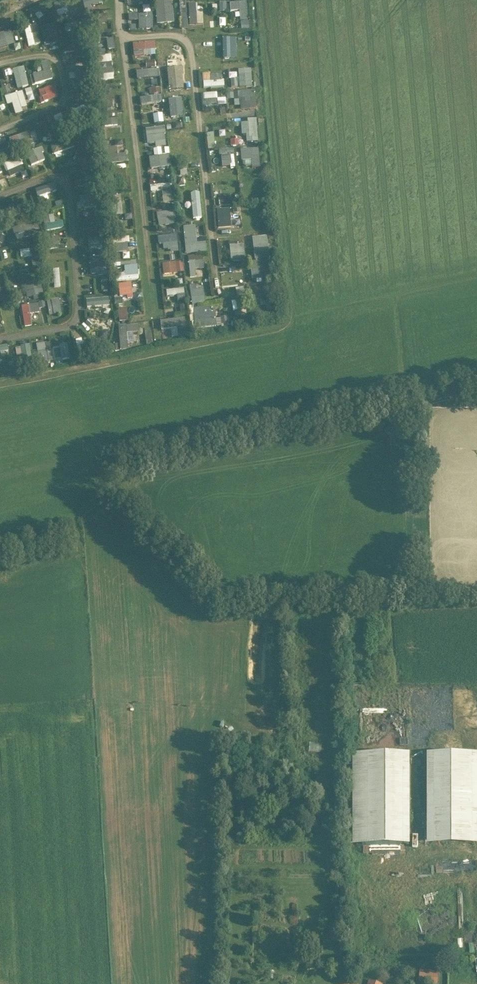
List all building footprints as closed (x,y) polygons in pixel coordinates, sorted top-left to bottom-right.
[(56,6),(58,6),(61,12),(69,9),(72,15),(79,12),(74,0),(53,0),(56,6)] [(174,23),(172,1),(157,3),(159,24),(174,23)] [(246,3),(230,4),(230,12),(240,11),(241,21),(247,20),(246,3)] [(203,25),(202,14),(198,14),(197,4),(188,5),(189,26),(203,25)] [(85,27),(84,22),(64,25),(65,32),(71,31),(73,40),(86,38),(85,27)] [(248,22),(241,22),(242,30),(249,30),(248,22)] [(44,46),(58,43),(56,37),(57,37),(55,25),(40,28),(44,46)] [(40,43),(36,26),(24,28),(29,47),(35,46),(34,45),(40,43)] [(11,45),(7,32),(0,34),(0,48),(11,45)] [(222,59),(237,58),(236,37),(221,38),(222,59)] [(92,57),(90,42),(69,45),(63,53),(63,54),(74,52),(75,60),(92,57)] [(151,50),(155,50),(156,50),(155,43),(133,44),(133,52),(135,52),(135,56),(144,56),(144,51),(151,50)] [(114,80),(114,79),(111,56),(105,56),(104,50),(96,52),(96,57),(96,58),(97,65),(95,65),(97,76),(99,76),(100,82),(114,80)] [(155,60),(146,61),(147,69),(155,68),(155,60)] [(52,80),(47,62),(41,64),(43,73),(30,77),(32,85),(52,80)] [(13,69),(16,88),(28,87),(26,67),(13,69)] [(72,81),(73,89),(90,87),(88,67),(78,69),(80,80),(72,81)] [(177,70),(167,71),(170,90),(183,89),(182,74),(183,72),(183,69),(181,68),(178,68),(177,70)] [(137,79),(160,77),(160,70),(137,71),(137,79)] [(239,78),(239,87),(239,88),(252,87),(251,70),(238,70),(239,78)] [(202,74),(202,76),(203,82),(204,87),(204,88),(224,87),(224,80),(221,81),(221,74),(211,75),(210,74),(202,74)] [(41,103),(59,97),(55,86),(39,91),(41,98),(39,98),(41,103)] [(25,90),(26,97),(33,95),(31,88),(25,90)] [(254,90),(241,92),(242,109),(256,108),(254,90)] [(22,92),(5,98),(7,106),(12,104),(15,115),(23,113),(21,109),(27,107),(22,92)] [(203,105),(226,104),(225,92),(202,93),(203,105)] [(99,111),(112,109),(111,94),(97,96),(99,111)] [(140,98),(141,104),(162,102),(162,95),(140,98)] [(168,100),(170,118),(177,117),(176,113),(183,112),(181,99),(168,100)] [(78,125),(94,119),(90,109),(86,110),(84,106),(75,110),(78,118),(76,119),(78,125)] [(106,120),(107,127),(118,126),(117,113),(102,114),(103,121),(106,120)] [(162,113),(153,115),(154,124),(164,122),(162,113)] [(258,143),(256,119),(247,120),(248,123),(241,124),(242,135),(246,135),(246,143),(258,143)] [(51,127),(56,138),(71,132),(66,120),(51,127)] [(41,122),(30,126),(35,137),(45,133),(41,122)] [(147,143),(155,142),(165,141),(164,134),(165,134),(164,127),(146,130),(147,143)] [(30,141),(27,134),(27,133),(9,140),(16,157),(26,153),(24,147),(31,145),(30,141)] [(214,133),(207,133),(208,150),(215,149),(214,133)] [(54,155),(66,150),(63,142),(50,147),(54,155)] [(6,144),(0,146),(0,163),(13,159),(8,144),(6,144)] [(44,152),(42,147),(26,154),(31,166),(45,160),(42,153),(44,152)] [(162,155),(161,148),(153,149),(154,156),(162,155)] [(260,168),(258,149),(240,150),(241,161),(242,161),(243,165),(246,167),(252,167),(252,168),(260,168)] [(82,170),(87,170),(97,168),(96,158),(93,158),(92,152),(85,153),(86,159),(82,160),(82,165),(81,165),(82,170)] [(114,164),(127,163),(126,154),(114,155),(114,164)] [(150,169),(159,168),(165,168),(170,167),(169,156),(149,158),(150,169)] [(230,166),(230,165),(229,156),(222,157),(221,157),(222,167),(230,166)] [(5,164),(8,172),(11,177),(24,171),(22,166),(18,158),(5,164)] [(151,192),(162,191),(163,196),(172,195),(171,190),(172,190),(171,184),(150,186),(151,192)] [(48,187),(34,191),(39,211),(54,207),(48,187)] [(190,193),(192,219),(202,218),(200,192),(190,193)] [(85,203),(85,209),(102,206),(101,201),(96,201),(95,195),(79,198),(80,203),(80,204),(85,203)] [(218,196),(219,207),(232,206),(231,195),(218,196)] [(110,216),(114,216),(122,215),(121,202),(109,203),(110,216)] [(31,204),(19,209),(22,217),(34,212),(31,204)] [(216,210),(218,229),(231,228),(229,209),(216,210)] [(14,211),(14,210),(0,216),(0,217),(2,222),(3,224),(17,219),(17,218),(14,211)] [(158,220),(159,227),(175,225),(174,218),(176,218),(175,211),(156,214),(157,220),(158,220)] [(46,232),(64,228),(62,221),(55,223),(53,216),(42,218),(44,225),(41,226),(42,232),(46,231),(46,232)] [(107,224),(111,224),(115,223),(114,216),(110,216),(107,216),(107,224)] [(15,237),(16,236),(23,234),(24,239),(36,234),(40,232),(37,221),(12,230),(15,237)] [(123,223),(115,223),(111,224),(112,237),(124,236),(123,223)] [(205,244),(197,245),(195,226),(183,228),(186,254),(206,252),(205,244)] [(163,249),(168,249),(178,247),(176,235),(157,237),(158,245),(162,244),(163,249)] [(255,260),(271,259),(269,236),(253,237),(255,260)] [(44,241),(45,250),(58,249),(57,239),(44,241)] [(89,251),(102,250),(102,239),(88,239),(89,251)] [(237,242),(230,242),(231,262),(245,261),(243,245),(238,245),(237,242)] [(32,263),(40,262),(39,249),(20,251),(21,258),(31,256),(32,263)] [(188,256),(190,278),(196,277),(195,270),(203,269),(202,256),(195,257),(194,256),(188,256)] [(250,262),(252,280),(273,278),(271,260),(250,262)] [(107,275),(105,262),(90,264),(91,275),(98,274),(98,276),(107,275)] [(175,263),(162,264),(163,275),(176,274),(175,263)] [(117,281),(138,279),(137,265),(124,266),(125,273),(116,274),(117,281)] [(50,270),(51,286),(60,285),(60,269),(50,270)] [(27,299),(33,297),(34,300),(44,298),(44,295),(42,289),(41,281),(24,285),(26,293),(27,299)] [(133,298),(131,283),(115,285),(116,290),(119,290),(120,297),(127,296),(127,299),(133,298)] [(198,304),(205,303),(204,295),(197,295),(196,291),(196,285),(189,286),(192,307),(198,306),(198,304)] [(269,285),(263,286),(263,295),(270,294),(270,293),(274,293),(273,287),(270,287),(269,285)] [(245,287),(236,289),(238,298),(247,296),(245,287)] [(184,288),(165,290),(166,297),(177,295),(178,302),(186,301),(184,288)] [(12,300),(23,298),(22,289),(11,291),(12,300)] [(87,308),(110,307),(110,298),(87,299),(87,308)] [(245,298),(238,299),(240,309),(247,308),(245,298)] [(49,315),(62,313),(60,299),(47,301),(49,315)] [(21,307),(24,328),(32,327),(30,315),(39,313),(38,304),(21,307)] [(195,329),(216,326),(216,320),(210,321),(210,313),(209,307),(193,309),(195,329)] [(119,322),(127,321),(126,308),(118,309),(119,322)] [(220,319),(220,325),(229,324),(228,316),(219,317),(220,319)] [(128,349),(128,344),(127,334),(133,333),(139,333),(138,325),(126,326),(118,326),(120,349),(121,350),(127,350),(128,349)] [(82,339),(75,340),(79,355),(85,353),(82,339)] [(52,361),(49,343),(36,346),(40,363),(52,361)] [(59,345),(61,360),(70,359),(69,344),(59,345)] [(355,752),(356,844),(415,844),(414,752),(355,752)] [(431,752),(432,844),(476,843),(476,752),(431,752)] [(438,971),(431,971),(421,970),(420,983),(438,983),(438,979),(438,971)]
